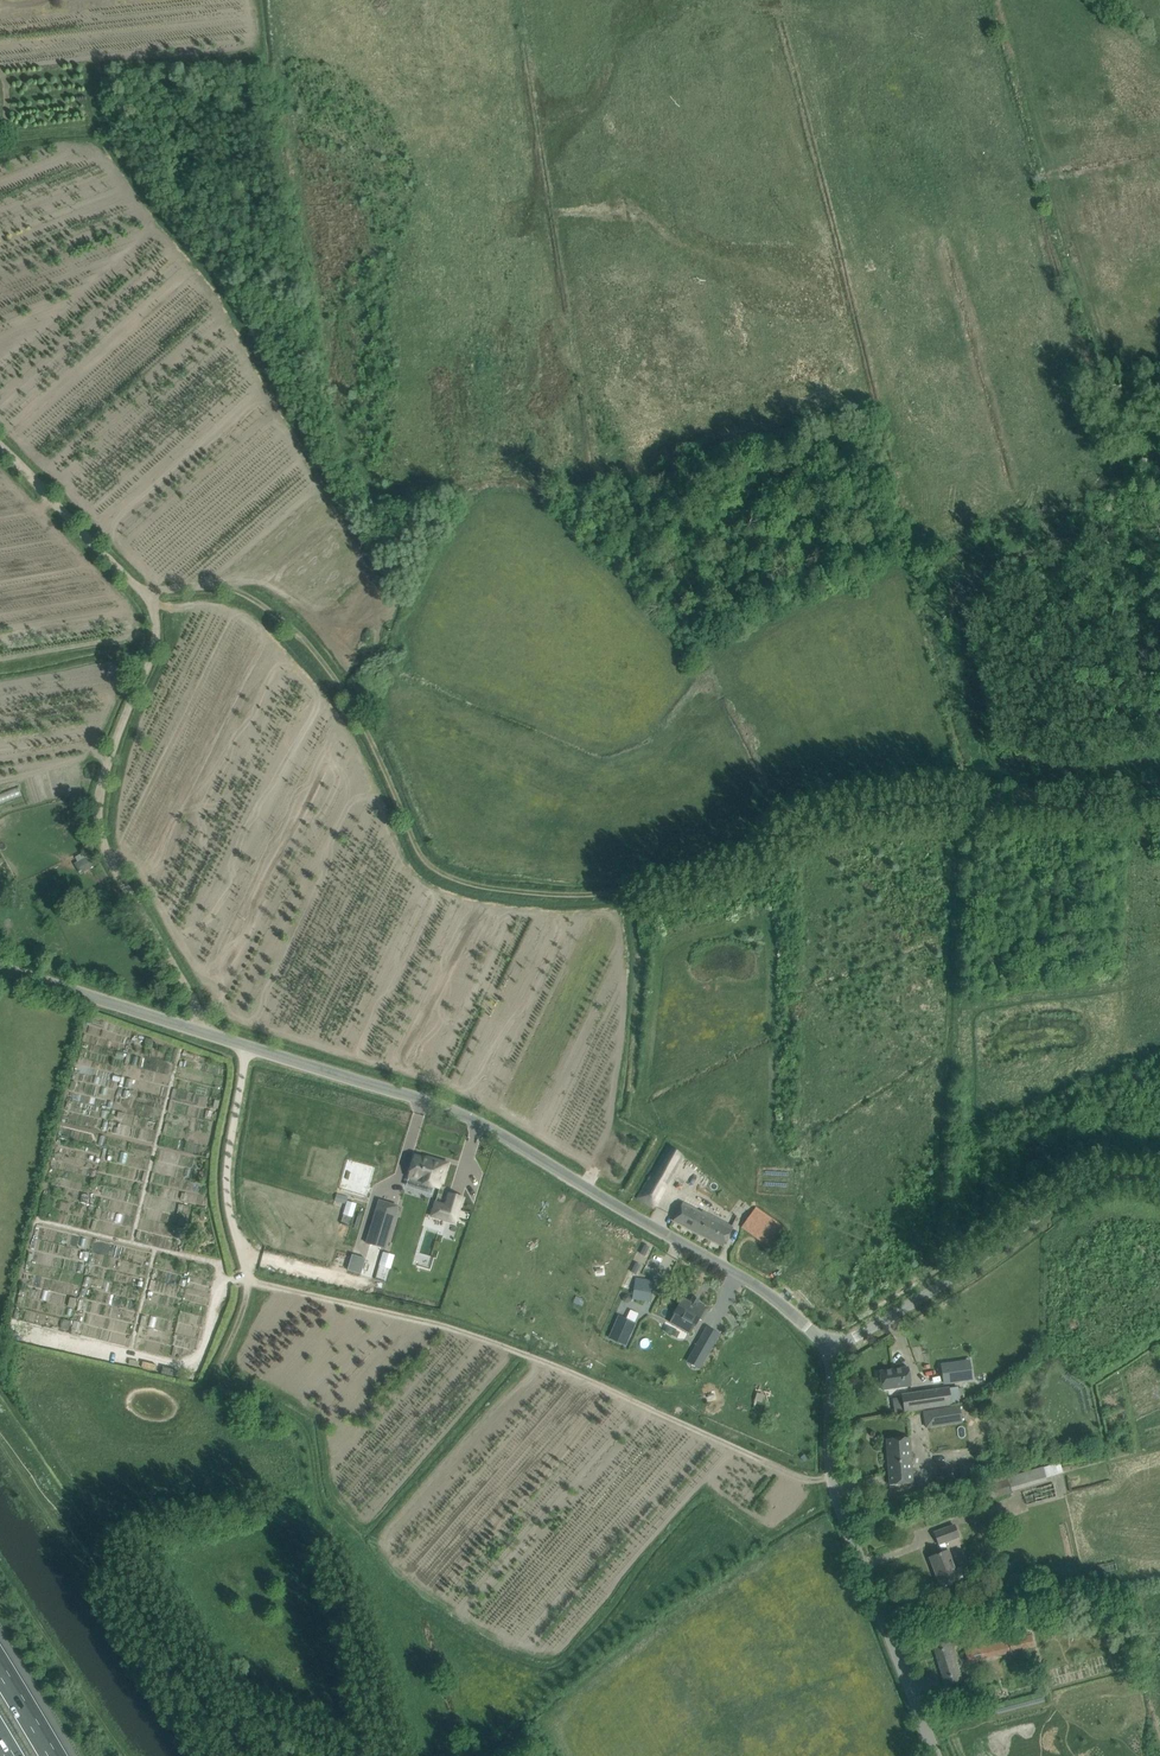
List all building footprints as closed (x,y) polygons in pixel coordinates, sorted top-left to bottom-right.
[(22,796),(20,787),(0,793),(0,802),(22,796)] [(83,854),(74,859),(76,863),(74,864),(80,874),(90,868),(86,860),(87,860),(83,854)] [(653,1208),(660,1197),(683,1160),(667,1150),(638,1198),(653,1208)] [(414,1156),(408,1177),(423,1182),(423,1184),(438,1189),(440,1180),(442,1180),(447,1164),(433,1160),(433,1161),(414,1156)] [(460,1168),(453,1186),(475,1195),(482,1177),(460,1168)] [(718,1173),(708,1189),(717,1194),(727,1178),(718,1173)] [(435,1202),(431,1216),(455,1223),(459,1209),(458,1209),(462,1197),(449,1193),(445,1205),(435,1202)] [(721,1249),(727,1238),(733,1228),(685,1200),(673,1221),(721,1249)] [(379,1201),(366,1244),(385,1249),(397,1206),(379,1201)] [(785,1232),(776,1225),(754,1209),(741,1227),(773,1249),(785,1232)] [(632,1300),(650,1302),(653,1281),(635,1278),(632,1300)] [(694,1327),(696,1324),(698,1319),(701,1321),(708,1309),(696,1303),(695,1306),(682,1299),(674,1314),(669,1323),(683,1331),(687,1323),(694,1327)] [(618,1316),(608,1340),(626,1347),(636,1323),(618,1316)] [(699,1341),(691,1354),(704,1361),(711,1347),(699,1341)] [(960,1362),(949,1362),(950,1380),(961,1379),(960,1362)] [(882,1390),(911,1385),(908,1368),(879,1372),(882,1390)] [(949,1388),(901,1395),(904,1412),(951,1404),(949,1388)] [(959,1407),(924,1412),(926,1427),(961,1422),(959,1407)] [(889,1487),(901,1486),(913,1485),(909,1438),(898,1439),(886,1439),(889,1487)] [(959,1464),(961,1481),(974,1480),(972,1462),(959,1464)] [(1047,1481),(1046,1478),(1063,1473),(1060,1462),(1042,1467),(1042,1466),(1017,1474),(1016,1472),(990,1480),(991,1484),(985,1486),(989,1499),(1011,1493),(1011,1492),(1047,1481)] [(1026,1506),(1057,1497),(1052,1482),(1022,1491),(1026,1506)] [(934,1533),(938,1544),(958,1536),(954,1525),(934,1533)] [(941,1586),(952,1582),(958,1580),(947,1551),(929,1558),(941,1586)] [(945,1686),(956,1683),(961,1682),(950,1647),(952,1646),(947,1628),(929,1634),(945,1686)] [(1018,1646),(1033,1643),(1031,1634),(1016,1638),(1018,1646)] [(1013,1652),(1010,1639),(990,1643),(993,1657),(1013,1652)] [(983,1659),(980,1645),(964,1649),(967,1662),(983,1659)]
